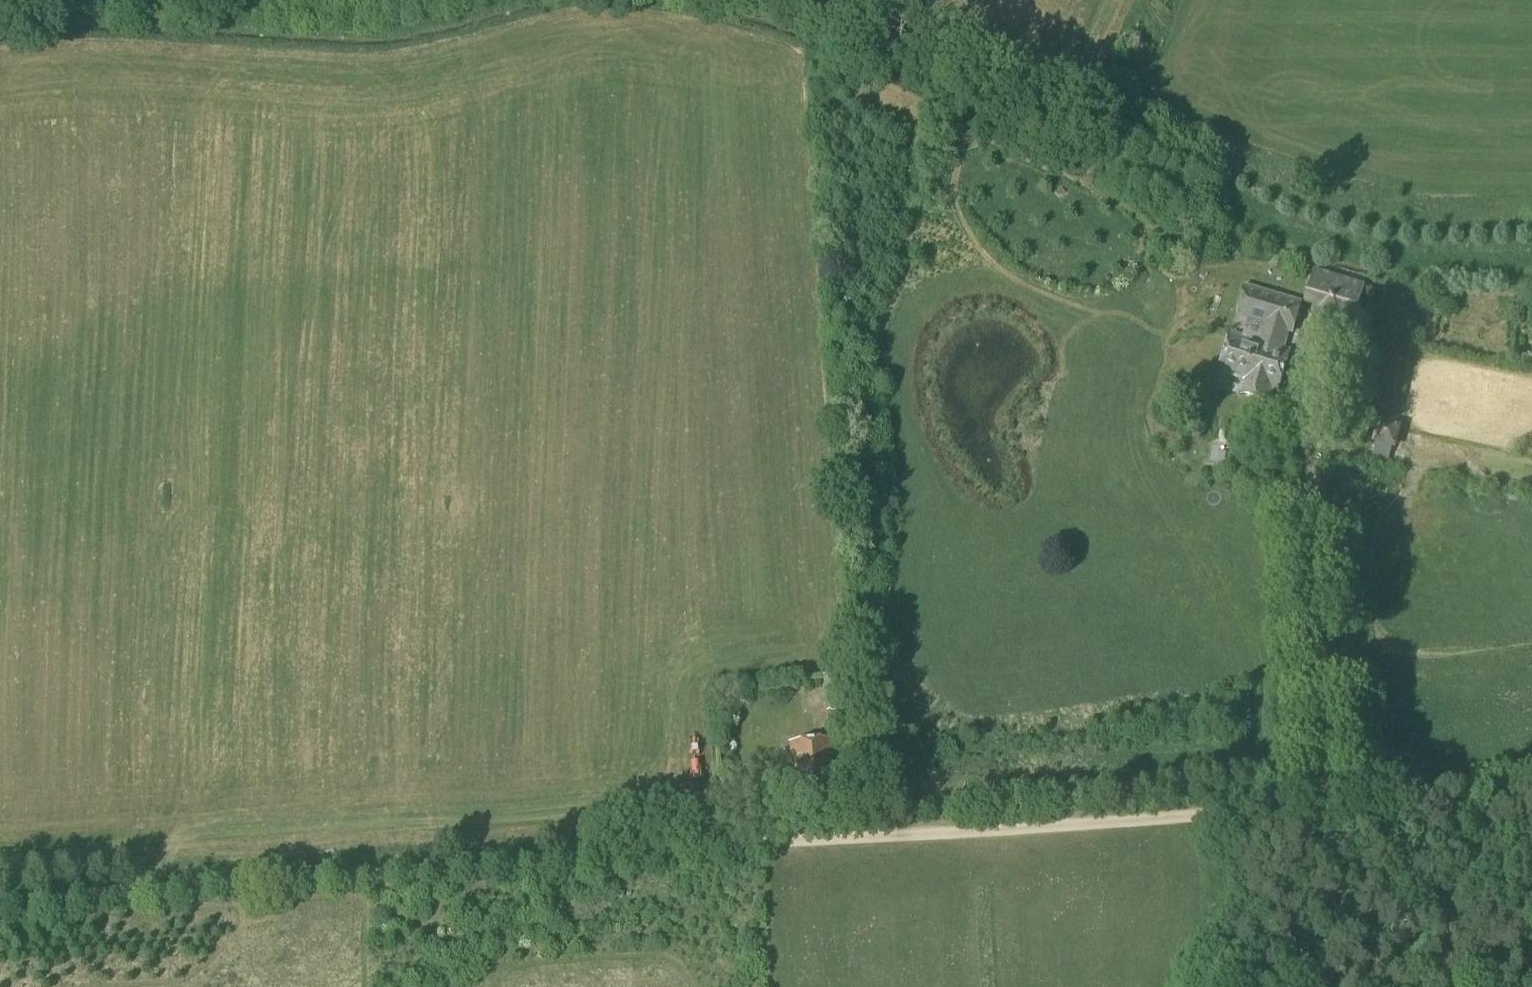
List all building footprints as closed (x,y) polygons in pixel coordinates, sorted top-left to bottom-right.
[(1367,277),(1319,262),(1316,271),(1313,270),(1304,303),(1355,318),(1367,277)] [(1291,335),(1298,309),(1244,292),(1236,317),(1262,325),(1257,343),(1231,334),(1219,374),(1242,381),(1239,392),(1268,403),(1272,391),(1279,391),(1289,353),(1282,352),(1287,333),(1291,335)] [(1385,420),(1379,436),(1397,442),(1403,426),(1385,420)] [(825,713),(851,710),(848,675),(821,678),(825,713)] [(827,734),(853,731),(851,715),(825,717),(827,734)] [(793,800),(833,796),(829,752),(828,740),(788,744),(793,800)]
